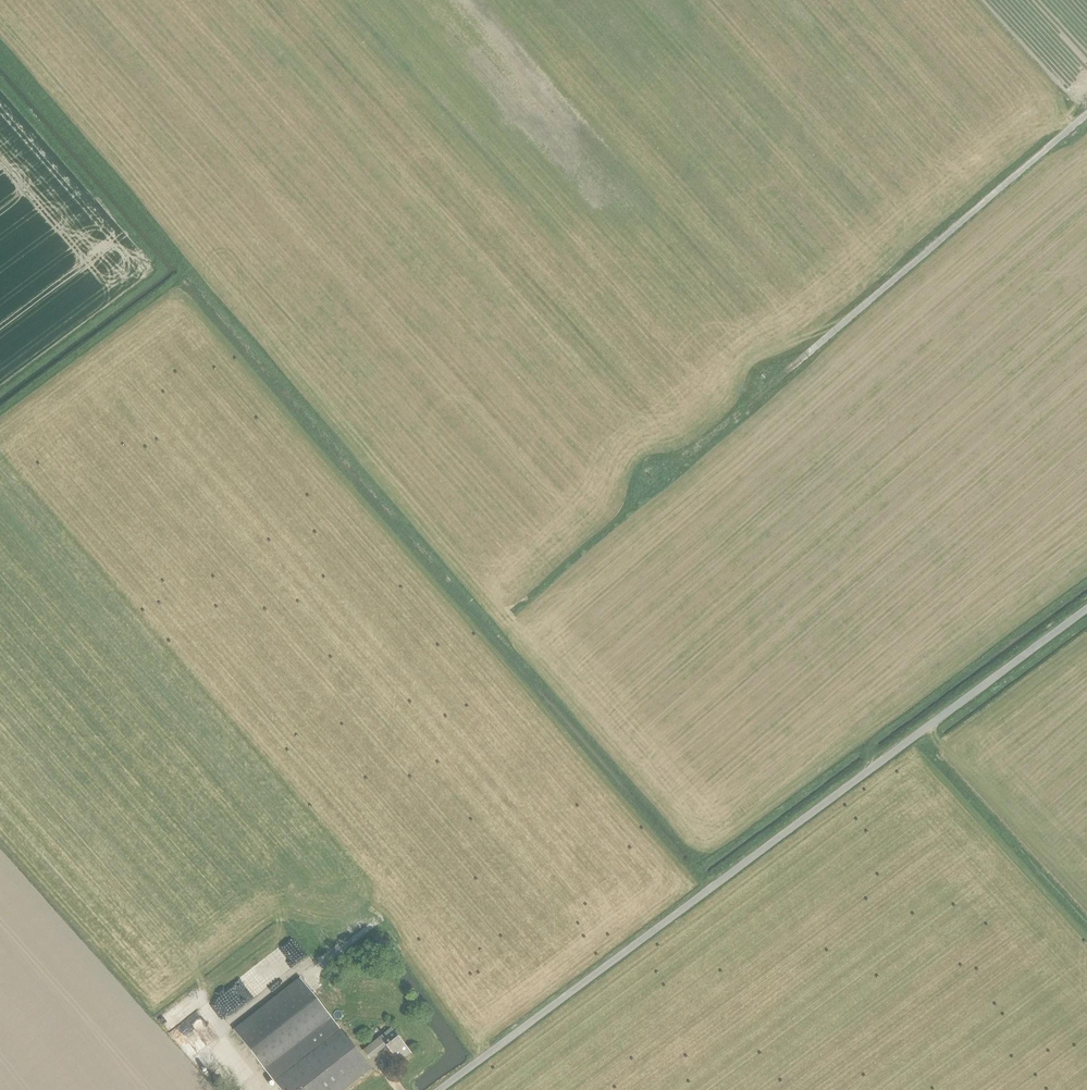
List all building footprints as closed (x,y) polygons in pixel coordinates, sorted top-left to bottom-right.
[(299,978),(233,1029),(273,1078),(282,1089),(344,1089),(372,1068),(339,1026),(299,978)] [(198,1051),(215,1036),(196,1014),(178,1028),(198,1051)] [(401,1060),(412,1051),(392,1026),(363,1049),(370,1058),(384,1047),(388,1051),(392,1048),(401,1060)]
